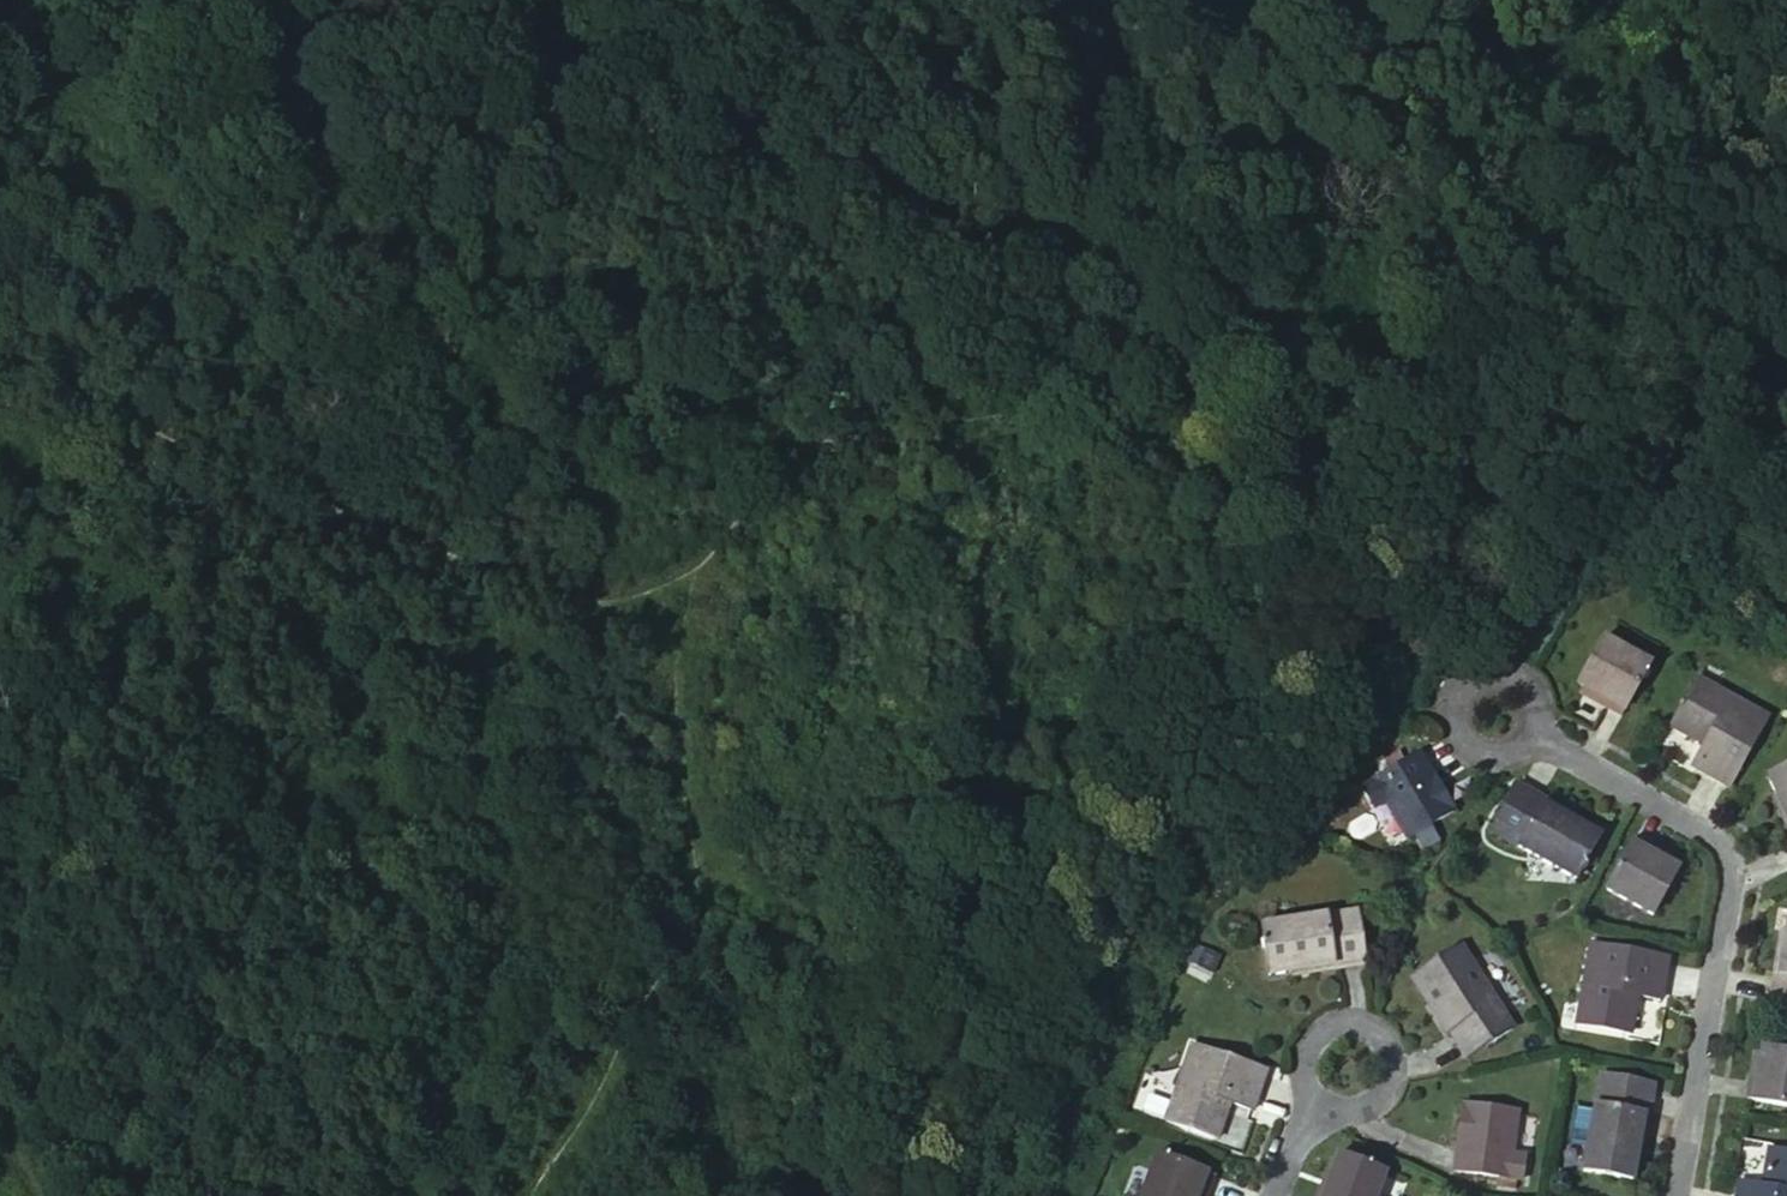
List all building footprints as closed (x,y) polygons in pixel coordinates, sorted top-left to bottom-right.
[(1608,696),(1605,702),(1621,710),(1649,659),(1603,634),(1578,680),(1608,696)] [(1727,785),(1765,717),(1696,678),(1671,723),(1686,730),(1684,734),(1702,744),(1690,765),(1727,785)] [(1605,702),(1608,696),(1584,684),(1582,688),(1605,702)] [(1669,726),(1684,734),(1686,730),(1671,723),(1669,726)] [(1417,751),(1412,755),(1425,773),(1430,770),(1417,751)] [(1381,807),(1405,841),(1456,805),(1430,770),(1425,773),(1412,755),(1356,794),(1370,814),(1381,807)] [(1786,815),(1786,768),(1769,776),(1779,798),(1786,815)] [(1514,790),(1580,826),(1583,821),(1517,785),(1514,790)] [(1580,826),(1514,790),(1490,834),(1577,882),(1601,838),(1580,826)] [(1779,798),(1774,801),(1786,829),(1786,815),(1779,798)] [(1649,853),(1651,848),(1635,839),(1606,891),(1653,917),(1679,870),(1672,867),(1649,853)] [(1651,848),(1649,853),(1672,867),(1675,861),(1651,848)] [(1268,988),(1366,975),(1359,925),(1261,937),(1268,988)] [(1774,1007),(1786,1009),(1786,928),(1786,933),(1774,1007)] [(1786,933),(1780,932),(1768,1006),(1774,1007),(1786,933)] [(1668,957),(1590,944),(1576,1023),(1626,1031),(1629,1015),(1633,1015),(1637,995),(1660,999),(1668,957)] [(1405,986),(1461,1067),(1503,1038),(1447,957),(1405,986)] [(1267,1058),(1194,1030),(1165,1104),(1212,1123),(1218,1107),(1222,1108),(1229,1088),(1252,1098),(1267,1058)] [(1752,1079),(1748,1097),(1786,1104),(1786,1050),(1763,1046),(1762,1053),(1757,1080),(1752,1079)] [(1752,1079),(1757,1080),(1762,1053),(1756,1052),(1752,1079)] [(1636,1156),(1649,1082),(1599,1073),(1582,1170),(1632,1180),(1636,1156)] [(1649,1082),(1636,1156),(1642,1156),(1655,1083),(1649,1082)] [(1222,1108),(1218,1107),(1212,1123),(1216,1124),(1222,1108)] [(1525,1161),(1530,1120),(1470,1112),(1464,1154),(1470,1155),(1467,1178),(1534,1186),(1537,1163),(1525,1161)] [(1212,1180),(1218,1163),(1163,1142),(1144,1191),(1156,1195),(1199,1195),(1206,1178),(1212,1180)] [(1774,1151),(1771,1168),(1767,1167),(1763,1188),(1739,1184),(1737,1195),(1786,1195),(1786,1154),(1774,1151)] [(1467,1178),(1470,1155),(1464,1154),(1461,1177),(1467,1178)] [(1324,1195),(1379,1195),(1388,1173),(1340,1155),(1332,1177),(1324,1195)] [(1332,1177),(1326,1175),(1318,1195),(1324,1195),(1332,1177)] [(1206,1178),(1199,1195),(1206,1195),(1212,1180),(1206,1178)]
